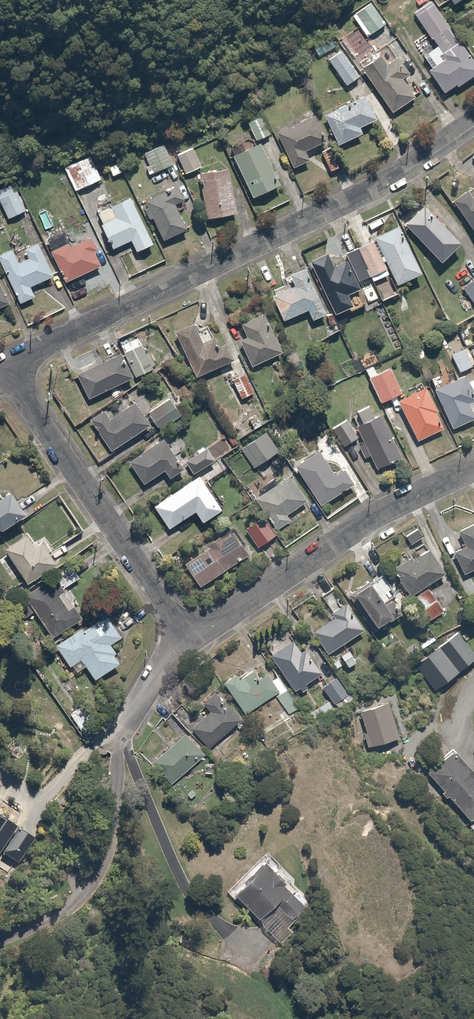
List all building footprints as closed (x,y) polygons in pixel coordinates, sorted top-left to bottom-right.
[(413,13),(436,45),(424,54),(434,68),(430,70),(448,96),(473,77),(473,60),(432,0),(413,13)] [(374,1),(352,16),(367,37),(389,22),(374,1)] [(340,48),(328,56),(349,87),(362,78),(340,48)] [(393,114),(431,90),(407,52),(385,66),(380,57),(364,67),(393,114)] [(378,118),(367,96),(327,115),(340,143),(364,132),(361,126),(378,118)] [(262,115),(248,121),(257,141),(271,134),(262,115)] [(328,138),(319,117),(278,135),(292,167),(311,159),(306,148),(328,138)] [(231,148),(235,155),(255,198),(282,185),(262,142),(247,149),(243,142),(231,148)] [(150,164),(145,166),(149,175),(176,164),(166,143),(145,152),(150,164)] [(333,144),(321,150),(331,170),(342,165),(333,144)] [(193,148),(178,155),(185,172),(201,165),(193,148)] [(103,181),(92,157),(66,168),(77,193),(103,181)] [(231,167),(200,172),(208,219),(239,214),(231,167)] [(180,182),(145,198),(149,206),(144,208),(150,219),(154,216),(165,240),(193,227),(182,204),(189,201),(180,182)] [(0,190),(0,198),(9,218),(27,210),(15,183),(0,190)] [(454,199),(473,226),(473,185),(454,199)] [(156,244),(131,197),(111,208),(107,201),(96,207),(104,223),(102,224),(115,249),(133,240),(139,252),(156,244)] [(424,204),(405,224),(444,262),(463,242),(424,204)] [(423,272),(400,225),(377,236),(400,284),(423,272)] [(54,252),(65,278),(100,263),(96,254),(101,252),(93,235),(54,252)] [(391,274),(375,240),(354,249),(355,250),(348,253),(351,261),(343,265),(340,258),(333,262),(329,253),(312,261),(336,314),(355,305),(350,295),(363,289),(359,281),(371,276),(373,282),(391,274)] [(0,255),(0,259),(20,302),(36,294),(33,286),(54,276),(39,243),(26,250),(29,257),(20,262),(14,249),(0,255)] [(329,311),(310,267),(291,275),(296,285),(274,295),(285,320),(311,309),(315,318),(329,311)] [(1,276),(0,276),(0,307),(13,300),(1,276)] [(465,287),(473,301),(473,282),(465,287)] [(286,352),(268,314),(243,325),(248,337),(241,340),(253,367),(286,352)] [(194,325),(176,334),(198,377),(235,358),(228,343),(218,348),(213,337),(203,343),(194,325)] [(123,350),(135,376),(156,366),(141,336),(121,346),(123,350)] [(449,349),(445,351),(449,358),(453,356),(460,372),(473,365),(473,360),(463,336),(447,343),(449,349)] [(135,376),(123,350),(77,372),(90,398),(135,376)] [(391,365),(369,376),(381,402),(404,391),(391,365)] [(246,374),(234,380),(242,398),(254,392),(246,374)] [(436,388),(455,429),(473,419),(473,380),(470,382),(467,374),(436,388)] [(425,387),(399,400),(419,440),(445,427),(425,387)] [(171,396),(148,411),(161,430),(184,415),(171,396)] [(104,409),(91,418),(113,450),(151,423),(136,401),(111,419),(104,409)] [(404,457),(383,413),(376,417),(370,405),(357,411),(364,425),(357,428),(364,443),(359,446),(365,458),(371,456),(378,470),(404,457)] [(348,419),(333,427),(344,445),(358,437),(348,419)] [(282,451),(268,431),(242,449),(256,469),(282,451)] [(184,470),(165,440),(130,461),(143,481),(164,468),(171,479),(184,470)] [(215,460),(207,448),(186,461),(194,474),(215,460)] [(321,451),(297,466),(321,504),(353,484),(345,471),(342,473),(333,460),(329,463),(321,451)] [(225,512),(202,474),(155,502),(171,528),(197,513),(204,524),(225,512)] [(311,506),(291,476),(260,497),(272,516),(269,518),(276,528),(311,506)] [(5,531),(29,515),(14,491),(0,500),(0,530),(5,531)] [(264,517),(246,528),(258,547),(276,536),(264,517)] [(462,532),(468,545),(455,552),(465,573),(473,569),(473,527),(462,532)] [(201,585),(249,552),(235,532),(225,539),(221,533),(208,542),(211,546),(186,563),(201,585)] [(27,536),(7,549),(28,582),(57,563),(44,542),(35,548),(27,536)] [(413,593),(445,574),(432,553),(417,562),(414,557),(397,567),(413,593)] [(386,574),(357,593),(380,628),(404,612),(396,600),(400,597),(386,574)] [(59,578),(29,598),(53,635),(83,616),(59,578)] [(431,588),(416,597),(430,619),(426,621),(435,637),(454,625),(431,588)] [(331,654),(365,630),(347,604),(332,615),(335,619),(316,633),(331,654)] [(124,637),(110,616),(86,631),(83,627),(57,644),(71,667),(75,665),(77,668),(85,663),(98,682),(124,665),(111,645),(124,637)] [(462,672),(473,662),(473,651),(459,631),(441,645),(462,672)] [(324,673),(300,637),(272,656),(296,691),(324,673)] [(462,672),(441,645),(416,664),(437,691),(462,672)] [(239,672),(226,681),(248,713),(278,692),(264,671),(261,673),(257,668),(242,678),(239,672)] [(337,676),(322,687),(335,705),(350,694),(337,676)] [(244,719),(218,690),(203,704),(210,712),(193,727),(212,748),(244,719)] [(386,742),(375,708),(363,712),(369,732),(364,734),(369,747),(386,742)] [(206,756),(186,733),(150,764),(171,787),(206,756)] [(428,769),(470,820),(473,817),(473,766),(457,746),(428,769)] [(0,813),(0,849),(17,825),(0,813)] [(36,841),(19,829),(3,852),(20,864),(36,841)] [(309,905),(269,863),(235,896),(282,945),(296,931),(289,924),(309,905)]
